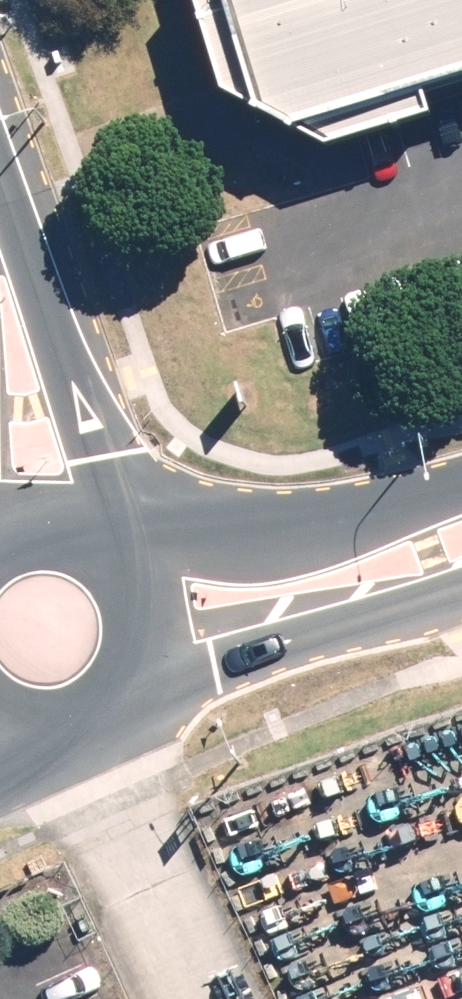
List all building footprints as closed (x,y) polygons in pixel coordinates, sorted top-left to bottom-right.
[(461,80),(461,0),(224,0),(260,109),(301,131),(461,80)]
